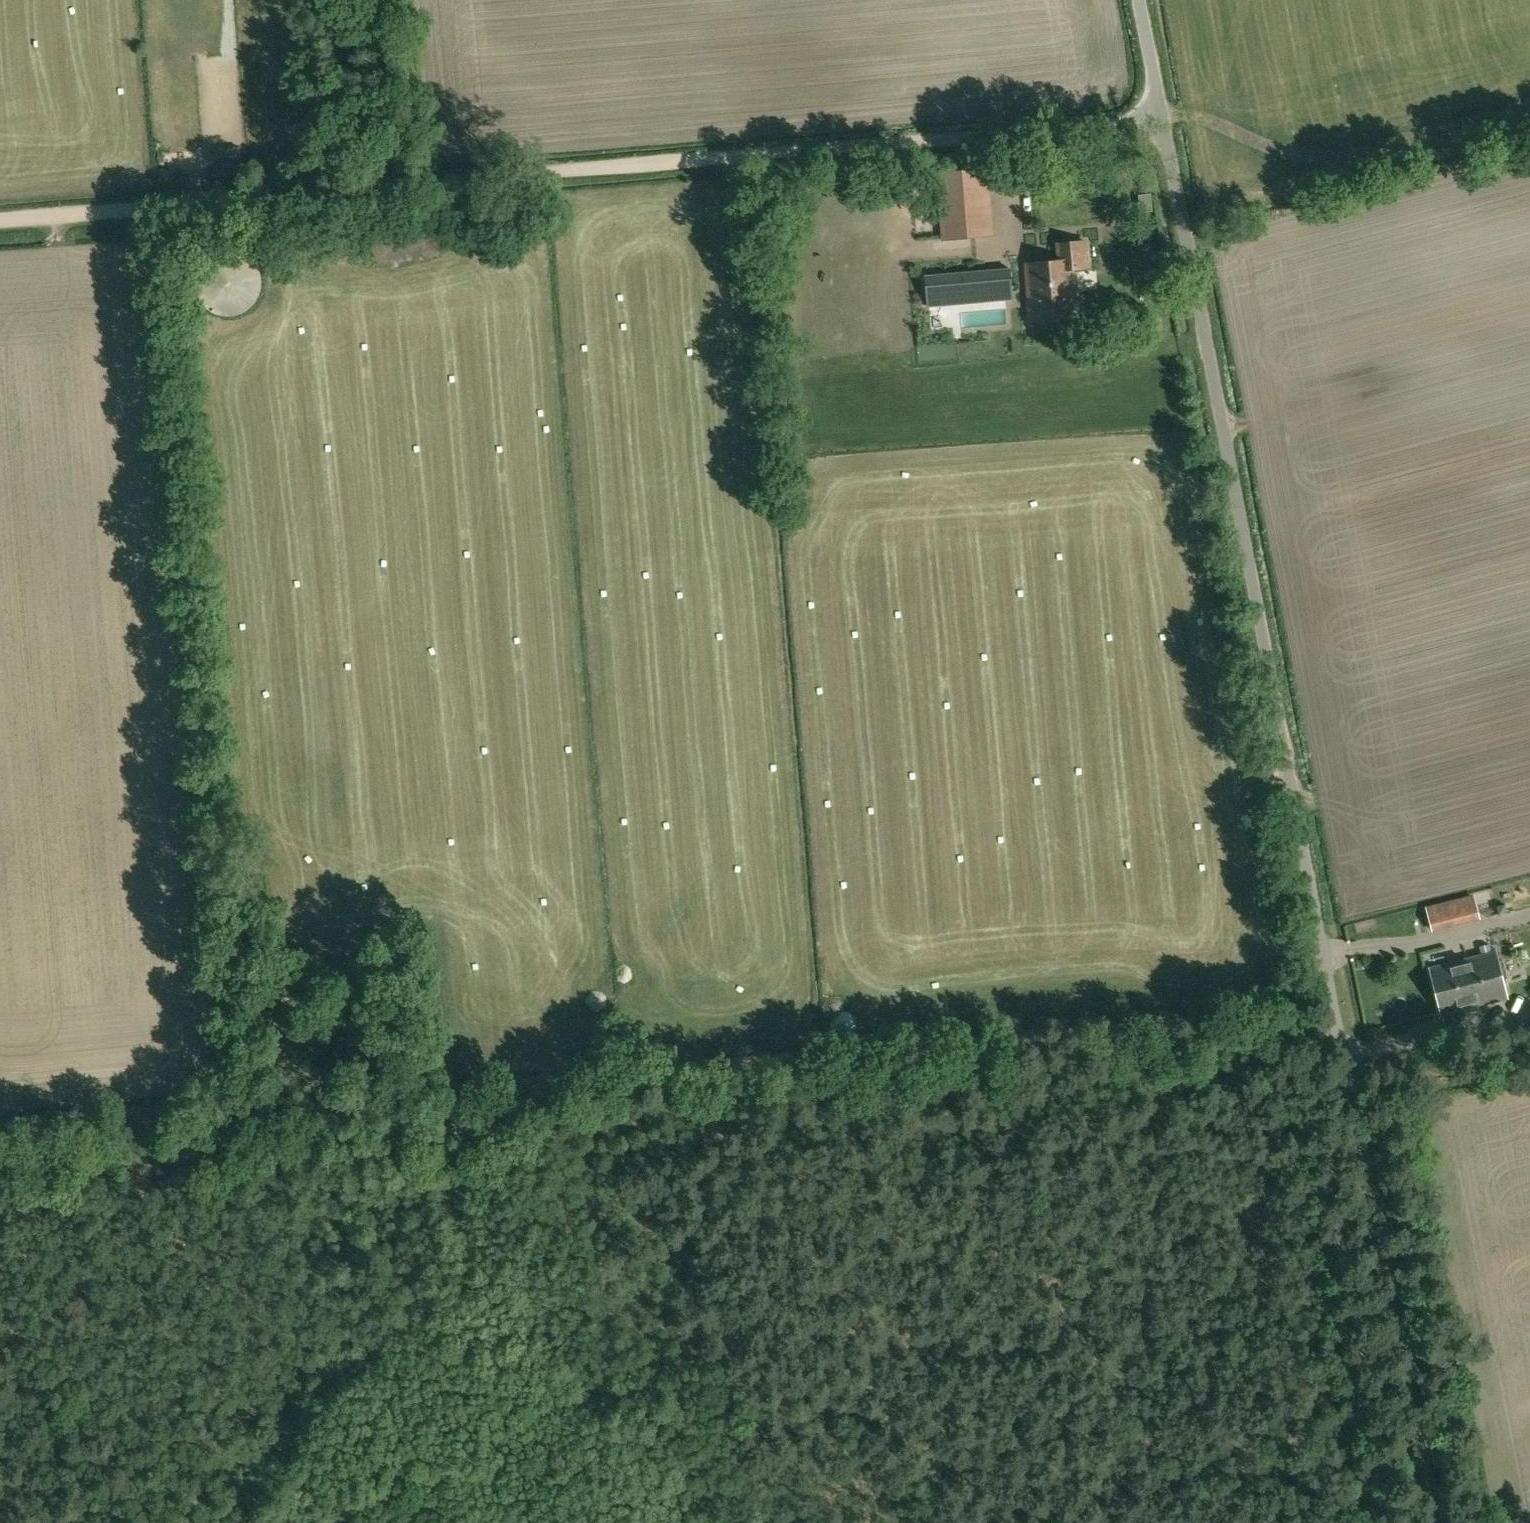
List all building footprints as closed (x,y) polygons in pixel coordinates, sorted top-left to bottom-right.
[(965,170),(939,172),(944,238),(992,234),(989,199),(968,201),(965,170)] [(1137,192),(1139,211),(1151,210),(1150,191),(1137,192)] [(1059,260),(1026,263),(1031,320),(1077,317),(1073,268),(1088,266),(1085,241),(1057,243),(1059,260)] [(929,306),(976,302),(1011,299),(1009,267),(974,270),(926,274),(929,306)] [(1451,903),(1439,906),(1443,925),(1455,921),(1451,903)] [(1505,905),(1496,907),(1499,916),(1508,913),(1505,905)] [(1489,944),(1480,946),(1481,953),(1491,950),(1489,944)] [(1429,966),(1440,1014),(1508,996),(1496,949),(1429,966)]
